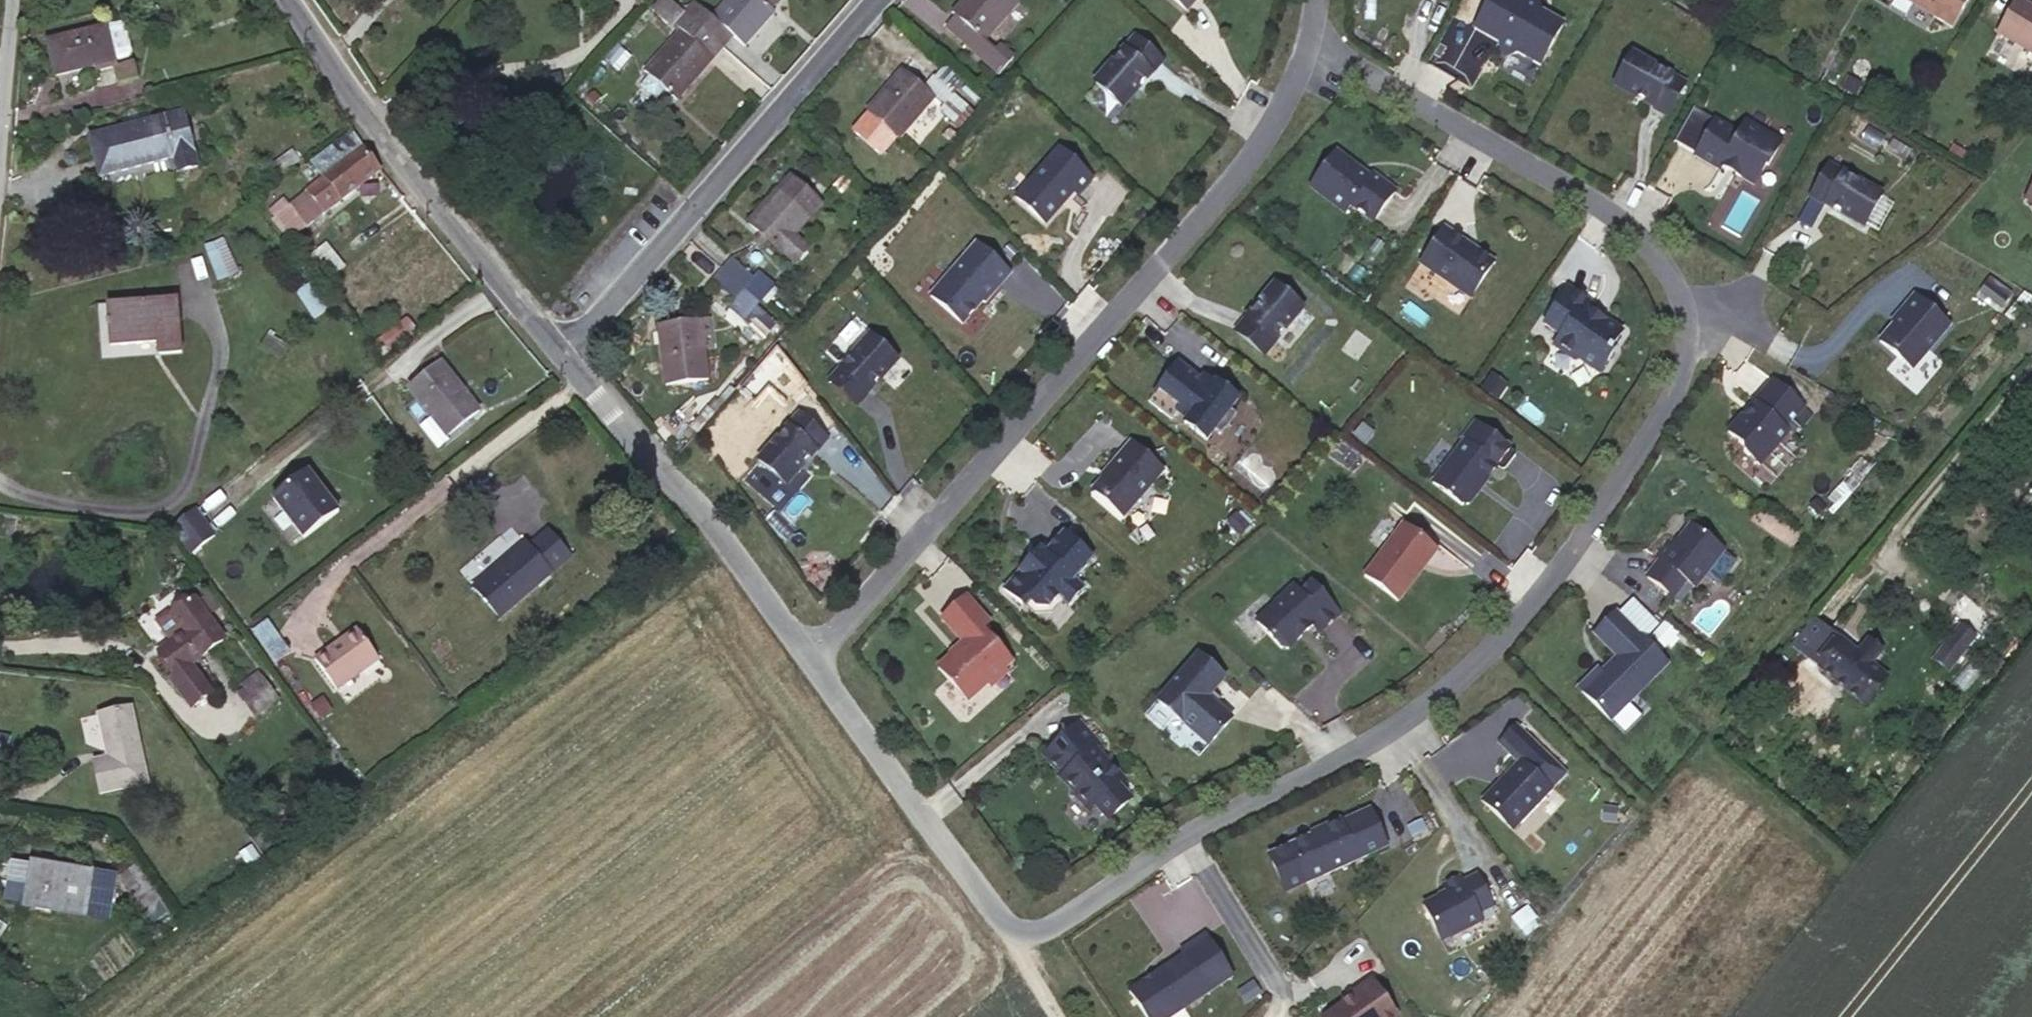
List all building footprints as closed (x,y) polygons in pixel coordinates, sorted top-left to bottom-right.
[(668,0),(654,0),(647,7),(662,19),(673,25),(683,13),(668,0)] [(722,48),(732,36),(743,46),(773,11),(769,9),(760,0),(728,0),(712,18),(694,3),(684,14),(722,48)] [(769,9),(777,0),(760,0),(769,9)] [(962,42),(998,74),(1013,57),(1000,45),(995,51),(984,41),(1020,0),(1019,0),(963,0),(951,13),(955,17),(972,31),(962,42)] [(1516,0),(1492,0),(1477,26),(1501,39),(1506,54),(1520,50),(1542,63),(1566,21),(1543,9),(1540,0),(1523,0),(1522,3),(1516,0)] [(1912,4),(1913,2),(1934,15),(1933,16),(1953,28),(1968,0),(1905,0),(1912,4)] [(2018,0),(2016,0),(1997,33),(2031,53),(2031,8),(2018,0)] [(158,23),(153,8),(144,11),(148,27),(158,23)] [(676,100),(722,48),(684,14),(683,13),(673,25),(680,30),(643,73),(649,78),(666,92),(676,100)] [(945,28),(962,42),(972,31),(955,17),(945,28)] [(106,27),(47,42),(55,76),(91,67),(93,72),(116,66),(106,27)] [(1138,32),(1098,80),(1124,101),(1164,54),(1138,32)] [(630,54),(620,46),(605,64),(614,72),(630,54)] [(1686,84),(1632,53),(1615,82),(1669,113),(1686,84)] [(922,87),(902,69),(866,110),(898,138),(934,97),(945,107),(940,112),(953,123),(968,107),(955,96),(955,95),(932,76),(922,87)] [(666,92),(649,78),(643,85),(660,100),(666,92)] [(1860,85),(1848,78),(1842,89),(1853,96),(1860,85)] [(184,113),(90,137),(100,177),(175,157),(178,172),(198,167),(184,113)] [(1738,134),(1714,120),(1694,156),(1719,169),(1723,164),(1736,172),(1735,174),(1754,185),(1766,164),(1768,166),(1781,143),(1745,123),(1738,134)] [(380,171),(352,132),(310,161),(323,177),(288,205),(306,227),(380,171)] [(1966,153),(1953,145),(1949,152),(1962,159),(1966,153)] [(1061,146),(1018,196),(1047,221),(1064,202),(1064,198),(1069,192),(1071,194),(1075,189),(1079,192),(1093,175),(1061,146)] [(300,161),(292,150),(272,165),(280,176),(300,161)] [(1375,172),(1372,175),(1339,150),(1316,180),(1317,187),(1347,211),(1353,202),(1374,219),(1397,189),(1375,172)] [(1882,196),(1828,166),(1812,195),(1865,226),(1882,196)] [(760,235),(766,240),(780,252),(781,251),(796,264),(809,249),(794,236),(821,204),(789,175),(747,223),(760,235)] [(2023,202),(2031,207),(2031,187),(2023,202)] [(291,239),(306,227),(288,205),(273,217),(291,239)] [(1445,226),(1421,261),(1471,294),(1495,259),(1445,226)] [(223,235),(208,241),(222,277),(236,272),(223,235)] [(762,245),(766,240),(760,235),(756,240),(762,245)] [(978,241),(930,291),(960,321),(981,299),(983,300),(1011,273),(978,241)] [(722,271),(759,304),(774,286),(759,273),(754,279),(732,260),(722,271)] [(744,321),(759,304),(722,271),(712,283),(734,302),(729,308),(744,321)] [(2012,293),(1991,278),(1982,292),(2002,307),(2012,293)] [(309,318),(324,311),(308,281),(294,288),(309,318)] [(1278,282),(1238,330),(1264,351),(1304,303),(1278,282)] [(1594,303),(1569,286),(1545,321),(1561,333),(1555,343),(1575,357),(1576,355),(1600,369),(1613,350),(1612,350),(1614,347),(1611,346),(1622,330),(1605,318),(1601,318),(1595,314),(1596,311),(1591,307),(1594,303)] [(1912,369),(1950,325),(1916,295),(1902,310),(1905,312),(1880,341),(1912,369)] [(177,305),(107,309),(109,347),(157,344),(158,357),(181,354),(177,305)] [(416,331),(406,319),(373,344),(383,357),(416,331)] [(704,346),(701,323),(700,320),(658,325),(665,386),(708,380),(704,346)] [(709,322),(701,323),(704,346),(712,346),(709,322)] [(874,333),(833,379),(858,402),(899,355),(874,333)] [(1201,379),(1179,362),(1149,400),(1172,417),(1177,410),(1188,417),(1185,421),(1207,438),(1215,428),(1221,433),(1230,423),(1237,412),(1231,407),(1239,397),(1217,380),(1215,383),(1212,387),(1201,379)] [(479,411),(440,363),(408,389),(447,436),(479,411)] [(1204,374),(1201,379),(1212,387),(1215,383),(1204,374)] [(1491,375),(1482,388),(1498,399),(1507,385),(1491,375)] [(1774,379),(1754,401),(1757,403),(1745,417),(1742,415),(1728,430),(1744,444),(1744,450),(1760,464),(1789,431),(1785,427),(1804,406),(1774,379)] [(803,412),(762,459),(787,481),(829,435),(803,412)] [(1465,440),(1433,481),(1462,503),(1469,502),(1481,487),(1479,485),(1485,477),(1487,479),(1498,464),(1502,468),(1505,467),(1516,454),(1516,450),(1476,420),(1463,438),(1465,440)] [(1165,469),(1134,442),(1111,467),(1113,469),(1098,486),(1098,492),(1124,516),(1165,469)] [(337,512),(307,473),(272,500),(302,539),(337,512)] [(1274,494),(1269,489),(1261,499),(1267,503),(1274,494)] [(193,511),(169,529),(188,554),(212,536),(193,511)] [(1239,513),(1230,522),(1241,533),(1250,523),(1239,513)] [(1438,547),(1405,522),(1365,574),(1399,599),(1438,547)] [(1723,550),(1691,525),(1673,548),(1666,542),(1655,557),(1660,560),(1647,577),(1672,597),(1685,580),(1694,587),(1723,550)] [(1094,557),(1065,530),(1046,551),(1041,547),(1005,587),(1023,603),(1029,597),(1039,607),(1050,606),(1060,595),(1069,602),(1084,585),(1075,577),(1094,557)] [(500,617),(538,584),(564,561),(544,539),(531,550),(525,544),(474,589),(500,617)] [(1341,612),(1313,580),(1301,591),(1294,584),(1275,602),(1277,604),(1258,621),(1282,647),(1289,647),(1303,634),(1303,631),(1307,627),(1309,629),(1314,624),(1320,631),(1341,612)] [(543,589),(538,584),(500,617),(504,623),(543,589)] [(984,627),(991,621),(967,594),(943,616),(966,642),(939,666),(969,699),(989,681),(991,683),(1007,668),(1005,666),(1013,659),(984,627)] [(171,677),(192,706),(210,693),(189,665),(223,640),(194,599),(172,616),(168,612),(155,622),(162,631),(161,633),(166,640),(168,639),(172,643),(159,653),(175,674),(171,677)] [(1666,663),(1615,612),(1594,633),(1617,656),(1607,666),(1610,669),(1603,675),(1597,669),(1581,685),(1581,691),(1610,720),(1666,663)] [(1856,653),(1815,619),(1792,647),(1860,702),(1882,675),(1870,665),(1880,652),(1867,641),(1856,653)] [(265,645),(278,637),(267,621),(254,630),(265,645)] [(1950,670),(1975,638),(1961,627),(1936,659),(1950,670)] [(336,690),(378,659),(357,629),(314,660),(336,690)] [(288,652),(278,637),(265,645),(275,661),(288,652)] [(1200,654),(1159,701),(1209,745),(1232,718),(1209,697),(1226,677),(1200,654)] [(244,691),(261,677),(258,673),(241,686),(244,691)] [(278,699),(261,677),(244,691),(238,695),(255,717),(278,699)] [(147,784),(132,708),(100,715),(108,759),(94,762),(100,794),(147,784)] [(1099,742),(1080,721),(1045,753),(1063,774),(1061,776),(1077,793),(1076,794),(1087,807),(1088,806),(1090,808),(1096,803),(1109,817),(1131,797),(1118,783),(1124,778),(1107,759),(1105,761),(1094,747),(1099,742)] [(1521,758),(1481,800),(1512,829),(1552,788),(1521,758)] [(1388,846),(1371,809),(1342,821),(1341,819),(1323,827),(1324,829),(1290,845),(1307,882),(1388,846)] [(26,905),(32,866),(13,862),(6,902),(26,905)] [(113,879),(32,866),(26,905),(107,918),(113,879)] [(148,887),(133,866),(117,877),(141,910),(157,899),(148,887)] [(1447,893),(1423,905),(1441,941),(1481,921),(1478,914),(1492,907),(1477,875),(1462,883),(1460,877),(1443,885),(1447,893)] [(1129,990),(1147,1016),(1169,1016),(1233,975),(1205,933),(1181,950),(1184,954),(1129,990)] [(1372,979),(1353,991),(1356,994),(1323,1016),(1395,1016),(1397,1016),(1372,979)] [(1254,982),(1238,992),(1245,1003),(1261,993),(1254,982)]
